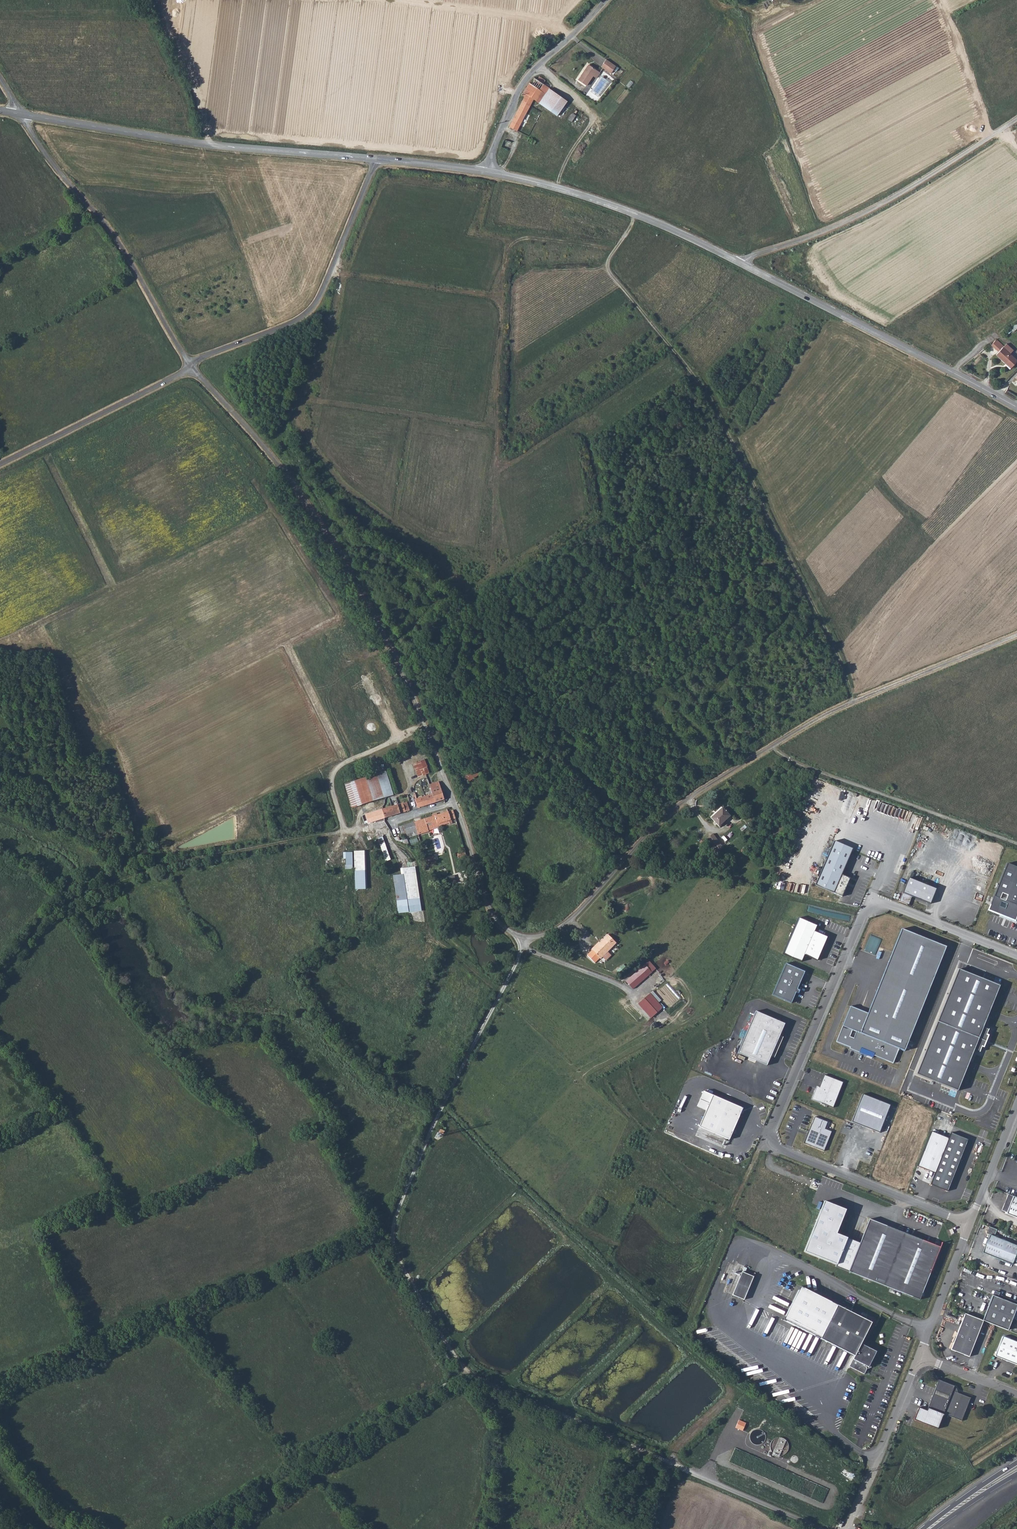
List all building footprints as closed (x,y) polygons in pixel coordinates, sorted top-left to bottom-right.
[(606,59),(601,67),(611,74),(616,66),(606,59)] [(578,79),(587,85),(593,76),(595,77),(599,71),(587,64),(578,79)] [(524,97),(510,127),(521,133),(527,120),(524,118),(534,100),(539,103),(549,89),(534,78),(530,84),(529,84),(522,95),(524,97)] [(567,102),(549,89),(539,103),(557,116),(567,102)] [(502,147),(509,149),(515,136),(508,133),(502,147)] [(1011,368),(1016,361),(1010,354),(1013,350),(1006,344),(1004,346),(996,339),(991,345),(998,352),(996,354),(1007,365),(1011,368)] [(429,773),(424,760),(413,764),(418,777),(429,773)] [(464,775),(467,782),(481,775),(477,768),(464,775)] [(394,795),(386,772),(345,785),(352,809),(394,795)] [(417,809),(444,800),(439,782),(429,785),(432,794),(415,800),(417,809)] [(368,820),(369,823),(409,810),(406,802),(365,815),(366,820),(368,820)] [(730,816),(722,808),(711,818),(719,826),(730,816)] [(437,816),(434,816),(438,827),(449,824),(450,825),(453,824),(453,822),(456,822),(452,810),(448,812),(437,816)] [(414,822),(418,835),(421,835),(428,833),(429,831),(438,828),(438,827),(434,816),(432,817),(414,822)] [(414,822),(399,827),(402,836),(406,835),(407,838),(418,835),(414,822)] [(707,838),(717,852),(723,848),(713,834),(707,838)] [(391,860),(382,837),(378,839),(386,862),(391,860)] [(852,848),(834,840),(815,884),(842,896),(850,877),(841,873),(852,848)] [(365,851),(354,852),(354,853),(355,866),(355,890),(367,890),(365,851)] [(352,869),(352,866),(355,866),(354,853),(346,854),(346,859),(346,866),(345,866),(345,870),(352,869)] [(1008,865),(995,898),(994,897),(989,911),(1016,922),(1016,920),(1016,868),(1008,865)] [(398,914),(421,911),(415,867),(401,869),(401,875),(393,876),(398,914)] [(910,879),(904,894),(903,894),(899,902),(909,906),(912,899),(931,907),(938,890),(910,879)] [(783,954),(800,961),(803,954),(819,960),(827,938),(813,932),(816,925),(797,918),(783,954)] [(947,947),(902,930),(868,1014),(850,1007),(837,1042),(852,1047),(851,1050),(873,1059),(874,1056),(894,1064),(899,1050),(905,1052),(947,947)] [(596,948),(595,946),(591,950),(592,951),(587,956),(594,963),(599,958),(601,959),(617,943),(609,935),(600,943),(596,948)] [(649,961),(625,981),(632,989),(656,969),(649,961)] [(786,962),(772,994),(791,1003),(796,992),(799,993),(800,990),(797,988),(805,971),(786,962)] [(957,969),(915,1074),(958,1091),(974,1049),(977,1050),(979,1045),(980,1045),(985,1034),(983,1033),(986,1027),(983,1027),(1000,985),(957,969)] [(653,992),(639,1005),(651,1019),(663,1009),(658,1003),(661,1001),(653,992)] [(756,1011),(738,1054),(767,1066),(785,1024),(756,1011)] [(818,1089),(816,1088),(812,1098),(833,1107),(843,1082),(824,1074),(818,1089)] [(697,1106),(706,1110),(712,1095),(703,1091),(697,1106)] [(743,1108),(712,1095),(706,1110),(699,1126),(729,1139),(743,1108)] [(815,1116),(805,1142),(825,1150),(832,1131),(826,1129),(828,1121),(815,1116)] [(936,1173),(931,1184),(948,1190),(969,1139),(952,1132),(949,1139),(932,1132),(918,1167),(936,1173)] [(1008,1195),(1001,1211),(1007,1213),(1006,1214),(1016,1218),(1016,1198),(1008,1195)] [(940,1247),(868,1220),(859,1242),(840,1233),(848,1212),(826,1204),(805,1254),(919,1299),(940,1247)] [(982,1253),(996,1259),(1003,1241),(993,1237),(996,1231),(988,1227),(985,1234),(988,1236),(982,1253)] [(1003,1241),(996,1259),(1011,1265),(1013,1261),(1016,1263),(1016,1246),(1003,1241)] [(741,1271),(732,1295),(743,1299),(753,1276),(741,1271)] [(798,1286),(781,1320),(853,1356),(852,1359),(867,1366),(875,1351),(859,1344),(870,1322),(798,1286)] [(991,1296),(1016,1305),(1016,1304),(1016,1302),(998,1295),(998,1293),(993,1291),(991,1296)] [(1006,1331),(1015,1310),(1016,1311),(1016,1304),(1016,1305),(991,1296),(981,1321),(982,1321),(1006,1331)] [(776,1308),(774,1315),(782,1317),(784,1310),(776,1308)] [(981,1321),(964,1314),(950,1350),(955,1352),(955,1351),(964,1354),(963,1355),(968,1357),(982,1321),(981,1321)] [(1001,1336),(993,1356),(1016,1365),(1016,1342),(1001,1336)] [(954,1386),(939,1379),(928,1412),(920,1409),(915,1420),(938,1429),(944,1414),(961,1421),(970,1398),(957,1392),(957,1390),(956,1387),(954,1386)]
